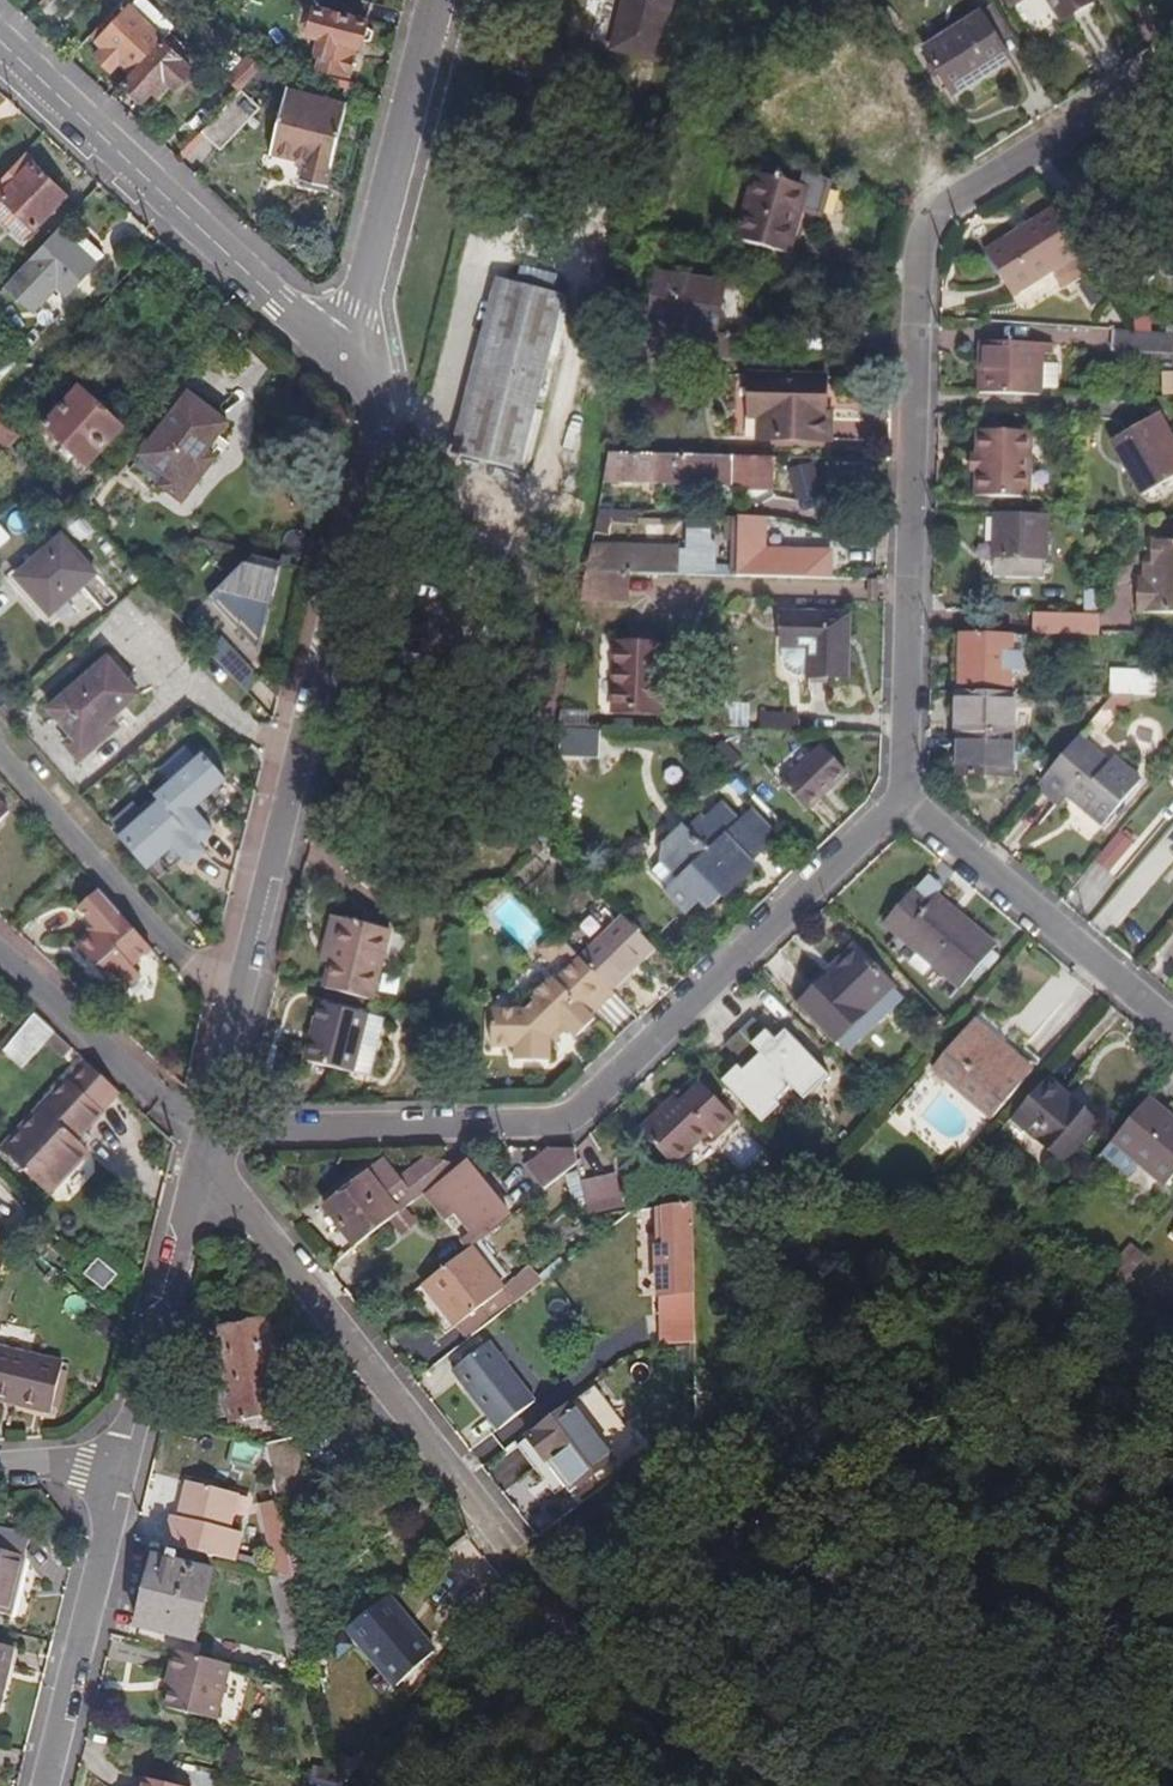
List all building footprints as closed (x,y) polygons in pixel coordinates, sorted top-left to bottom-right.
[(131,74),(162,41),(127,10),(115,0),(109,0),(82,29),(97,43),(104,48),(95,58),(111,72),(119,63),(131,74)] [(204,0),(201,0),(192,9),(208,26),(218,17),(204,0)] [(373,3),(363,0),(321,0),(314,30),(328,34),(320,65),(349,72),(356,41),(363,43),(373,3)] [(678,0),(612,0),(600,56),(664,69),(678,0)] [(1070,0),(984,0),(1000,25),(1031,5),(1053,39),(1083,20),(1070,0)] [(1002,80),(972,34),(916,70),(945,116),(1002,80)] [(174,88),(192,70),(162,41),(131,74),(123,83),(143,101),(164,78),(174,88)] [(240,90),(261,67),(248,52),(222,80),(236,93),(240,90)] [(219,151),(259,108),(240,90),(236,93),(199,133),(219,151)] [(332,189),(351,107),(293,93),(278,156),(313,164),(308,183),(332,189)] [(23,155),(0,180),(0,195),(4,199),(0,203),(0,220),(22,240),(65,195),(23,155)] [(804,234),(812,200),(795,193),(792,205),(737,192),(721,259),(775,272),(786,230),(804,234)] [(1055,307),(1084,288),(1046,228),(978,272),(1006,315),(1044,290),(1055,307)] [(58,230),(5,287),(33,313),(57,288),(65,296),(95,265),(103,256),(80,234),(72,242),(58,230)] [(513,472),(549,302),(492,289),(455,459),(513,472)] [(701,349),(709,303),(651,293),(650,298),(646,298),(639,335),(626,333),(618,377),(640,377),(642,367),(661,370),(663,356),(691,361),(708,364),(705,379),(749,380),(749,356),(709,356),(709,351),(701,349)] [(709,351),(718,305),(709,303),(701,349),(709,351)] [(1171,369),(1172,350),(1123,348),(1110,348),(1109,366),(1171,369)] [(1020,409),(1022,370),(1032,371),(1033,360),(961,356),(958,407),(1020,409)] [(705,379),(708,364),(691,361),(688,379),(705,379)] [(659,378),(661,370),(642,367),(640,377),(659,378)] [(1164,371),(1164,393),(1172,394),(1172,371),(1164,371)] [(181,486),(228,423),(190,394),(143,457),(181,486)] [(813,435),(814,395),(728,394),(726,434),(736,435),(736,458),(819,459),(819,435),(813,435)] [(87,472),(122,434),(80,395),(46,432),(87,472)] [(2,412),(0,414),(0,462),(24,436),(26,434),(2,412)] [(1150,431),(1103,457),(1134,510),(1172,488),(1172,472),(1150,431)] [(1021,511),(1023,445),(970,444),(969,471),(974,471),(974,483),(969,483),(968,510),(1021,511)] [(865,464),(797,461),(795,509),(863,511),(865,464)] [(738,496),(738,470),(598,467),(595,493),(738,496)] [(763,503),(763,471),(738,470),(738,496),(738,502),(763,503)] [(974,483),(974,471),(969,471),(964,471),(964,483),(969,483),(974,483)] [(1027,591),(1028,527),(977,526),(975,590),(1027,591)] [(817,594),(818,569),(750,567),(751,534),(725,533),(724,583),(723,592),(817,594)] [(51,616),(95,575),(63,540),(19,581),(51,616)] [(1163,556),(1163,578),(1159,578),(1159,593),(1148,593),(1148,627),(1172,628),(1172,556),(1163,556)] [(210,602),(260,656),(281,567),(254,560),(210,602)] [(670,591),(670,581),(671,565),(582,562),(578,588),(670,591)] [(684,582),(684,566),(671,565),(670,581),(684,582)] [(723,592),(724,583),(684,582),(670,581),(670,591),(723,592)] [(1111,626),(1111,605),(1095,605),(1095,626),(1111,626)] [(841,691),(842,629),(774,627),(771,673),(779,685),(787,690),(841,691)] [(204,647),(243,690),(256,678),(217,635),(204,647)] [(1008,666),(1009,646),(943,645),(942,696),(992,698),(993,683),(1001,684),(1002,665),(1008,666)] [(656,724),(658,660),(612,658),(610,723),(656,724)] [(83,750),(140,700),(109,665),(52,715),(83,750)] [(1111,668),(1110,693),(1157,695),(1157,669),(1111,668)] [(250,698),(256,678),(243,690),(250,698)] [(995,789),(997,706),(940,704),(937,788),(995,789)] [(577,740),(577,728),(558,728),(558,740),(577,740)] [(794,747),(795,729),(758,728),(758,746),(794,747)] [(1139,789),(1111,765),(1107,770),(1076,744),(1036,792),(1061,813),(1068,805),(1103,833),(1139,789)] [(120,840),(148,872),(161,860),(171,872),(184,860),(190,867),(206,853),(200,846),(214,833),(206,824),(220,812),(208,799),(227,782),(204,755),(171,785),(166,780),(150,794),(155,799),(141,811),(145,817),(120,840)] [(797,826),(841,786),(818,761),(775,801),(797,826)] [(759,882),(772,869),(749,846),(729,826),(711,844),(707,840),(695,853),(691,850),(671,870),(672,884),(661,895),(680,913),(676,918),(695,937),(707,924),(715,932),(731,916),(741,905),(746,910),(766,889),(759,882)] [(785,857),(761,833),(749,846),(772,869),(785,857)] [(1109,883),(1131,855),(1117,843),(1094,870),(1109,883)] [(1158,875),(1172,888),(1172,858),(1158,875)] [(157,953),(104,894),(84,911),(99,929),(100,938),(84,951),(125,998),(146,980),(137,970),(157,953)] [(735,920),(746,910),(741,905),(731,916),(735,920)] [(989,960),(959,935),(957,938),(927,913),(921,920),(906,908),(879,940),(953,1003),(989,960)] [(367,1004),(388,933),(330,916),(322,941),(332,944),(327,960),(319,990),(367,1004)] [(611,1001),(654,960),(623,930),(582,969),(611,1001)] [(593,1027),(614,1007),(544,938),(528,953),(540,966),(551,956),(560,966),(565,971),(561,975),(550,984),(547,981),(541,986),(535,987),(527,995),(528,998),(524,1003),(528,1005),(521,1020),(490,1020),(489,1058),(514,1058),(515,1072),(548,1073),(548,1050),(566,1033),(573,1040),(580,1048),(598,1032),(593,1027)] [(327,960),(332,944),(322,941),(317,957),(327,960)] [(867,1023),(888,1003),(851,965),(796,1018),(832,1057),(867,1023)] [(561,975),(565,971),(560,966),(556,970),(561,975)] [(880,1036),(901,1017),(888,1003),(867,1023),(880,1036)] [(21,1068),(45,1042),(63,1059),(72,1050),(33,1014),(3,1052),(21,1068)] [(367,1092),(380,1035),(316,1020),(311,1042),(316,1043),(308,1079),(367,1092)] [(720,1095),(758,1135),(777,1117),(773,1113),(787,1099),(801,1114),(827,1089),(783,1044),(772,1054),(751,1032),(723,1058),(744,1081),(740,1084),(735,1080),(720,1095)] [(555,1056),(573,1040),(566,1033),(548,1050),(555,1056)] [(984,1132),(1023,1085),(966,1037),(927,1084),(984,1132)] [(79,1145),(123,1098),(89,1066),(2,1158),(48,1201),(91,1156),(79,1145)] [(978,1138),(922,1090),(893,1123),(949,1171),(978,1138)] [(1052,1174),(1087,1134),(1037,1090),(1002,1130),(1052,1174)] [(672,1176),(707,1142),(713,1149),(735,1128),(702,1093),(681,1113),(667,1126),(661,1120),(639,1140),(672,1176)] [(667,1126),(681,1113),(675,1106),(661,1120),(667,1126)] [(1141,1109),(1094,1165),(1120,1188),(1133,1172),(1158,1194),(1172,1177),(1172,1137),(1141,1109)] [(592,1136),(574,1145),(585,1165),(603,1156),(592,1136)] [(575,1160),(571,1146),(550,1147),(535,1173),(552,1195),(578,1175),(575,1160)] [(398,1223),(384,1204),(401,1191),(386,1172),(324,1221),(353,1258),(398,1223)] [(507,1229),(466,1177),(438,1199),(479,1251),(507,1229)] [(437,1195),(427,1183),(406,1199),(415,1211),(437,1195)] [(624,1220),(621,1186),(582,1189),(590,1223),(624,1220)] [(693,1302),(693,1214),(662,1217),(662,1302),(693,1302)] [(470,1347),(527,1303),(516,1288),(500,1300),(469,1258),(422,1294),(461,1344),(466,1341),(470,1347)] [(116,1284),(96,1265),(81,1280),(101,1299),(116,1284)] [(693,1320),(693,1302),(662,1302),(662,1320),(693,1320)] [(694,1353),(694,1323),(662,1323),(662,1353),(694,1353)] [(286,1424),(269,1335),(210,1346),(219,1393),(200,1397),(207,1433),(227,1429),(228,1435),(286,1424)] [(502,1438),(537,1409),(490,1351),(455,1379),(502,1438)] [(59,1372),(0,1358),(0,1411),(47,1422),(59,1372)] [(614,1468),(573,1413),(529,1445),(548,1469),(557,1463),(580,1494),(614,1468)] [(259,1464),(262,1446),(232,1442),(230,1461),(259,1464)] [(321,1511),(307,1446),(273,1454),(288,1519),(321,1511)] [(580,1494),(557,1463),(548,1469),(571,1500),(580,1494)] [(245,1543),(233,1541),(241,1504),(190,1493),(183,1528),(181,1538),(172,1536),(168,1555),(238,1572),(245,1543)] [(293,1571),(282,1525),(268,1528),(280,1582),(296,1586),(293,1571)] [(181,1538),(183,1528),(174,1526),(172,1536),(181,1538)] [(318,1584),(307,1558),(293,1571),(296,1586),(298,1593),(318,1584)] [(19,1567),(0,1563),(0,1628),(4,1629),(19,1567)] [(204,1653),(222,1583),(163,1567),(144,1637),(204,1653)] [(298,1593),(296,1586),(280,1582),(276,1581),(296,1671),(315,1667),(298,1593)] [(399,1691),(435,1660),(390,1608),(365,1629),(372,1638),(361,1647),(399,1691)] [(9,1653),(0,1651),(0,1689),(9,1653)] [(221,1729),(234,1674),(180,1661),(175,1685),(179,1685),(172,1717),(221,1729)] [(205,1778),(203,1785),(239,1785),(205,1778)]
